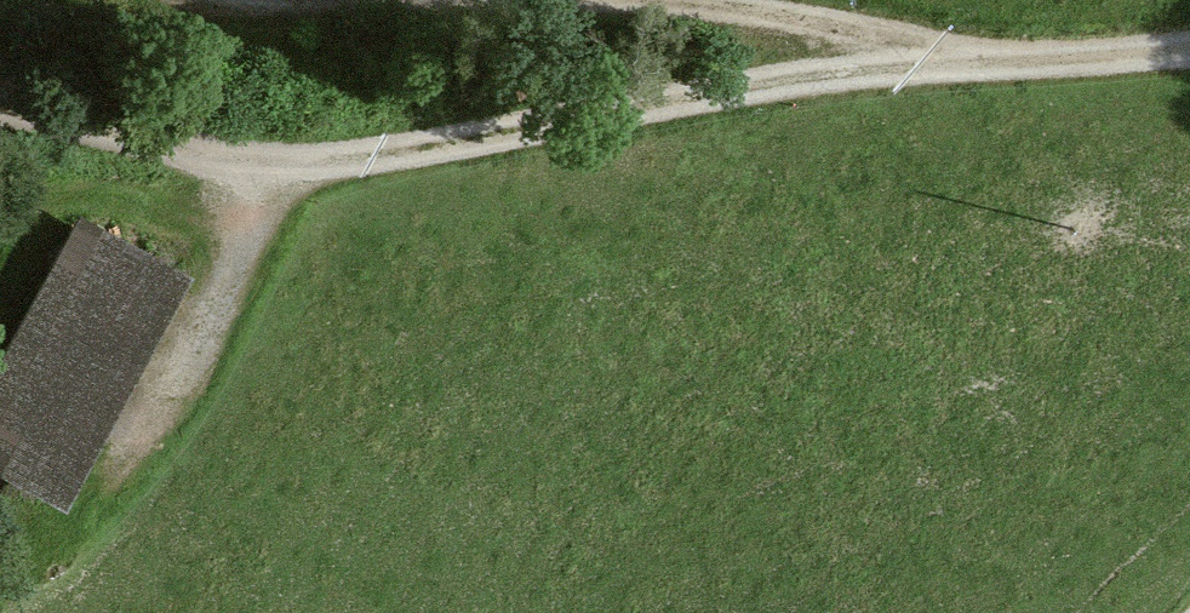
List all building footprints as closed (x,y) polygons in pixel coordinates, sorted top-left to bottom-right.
[(84,232),(0,393),(0,472),(81,514),(198,291),(84,232)]
